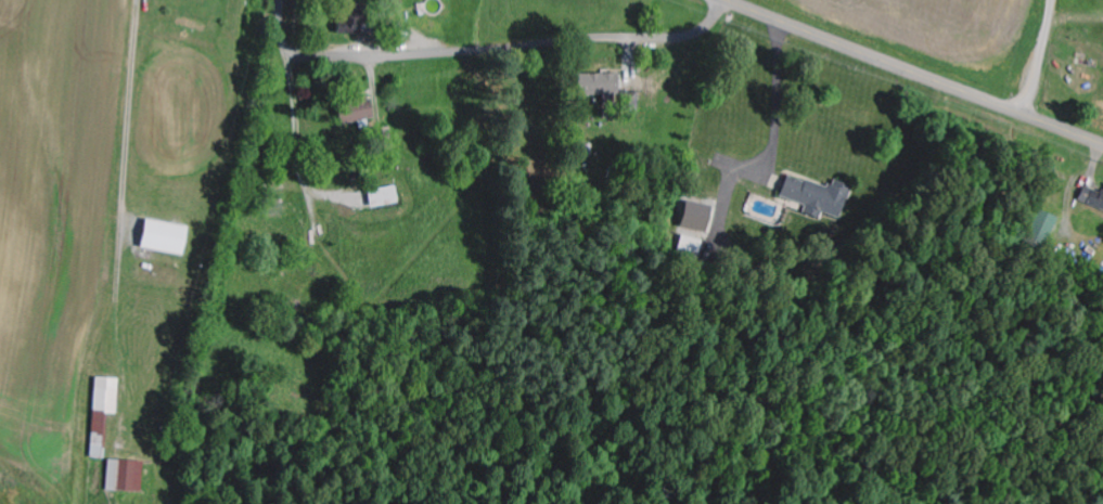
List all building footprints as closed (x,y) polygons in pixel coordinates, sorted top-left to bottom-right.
[(621,74),(576,75),(577,97),(622,96),(621,74)] [(828,188),(792,173),(783,195),(819,210),(828,188)] [(1088,185),(1081,200),(1102,209),(1102,192),(1088,185)] [(188,255),(192,226),(150,219),(145,248),(188,255)] [(94,458),(107,459),(109,414),(120,414),(121,379),(97,378),(94,458)] [(145,491),(146,462),(111,460),(110,490),(145,491)]
